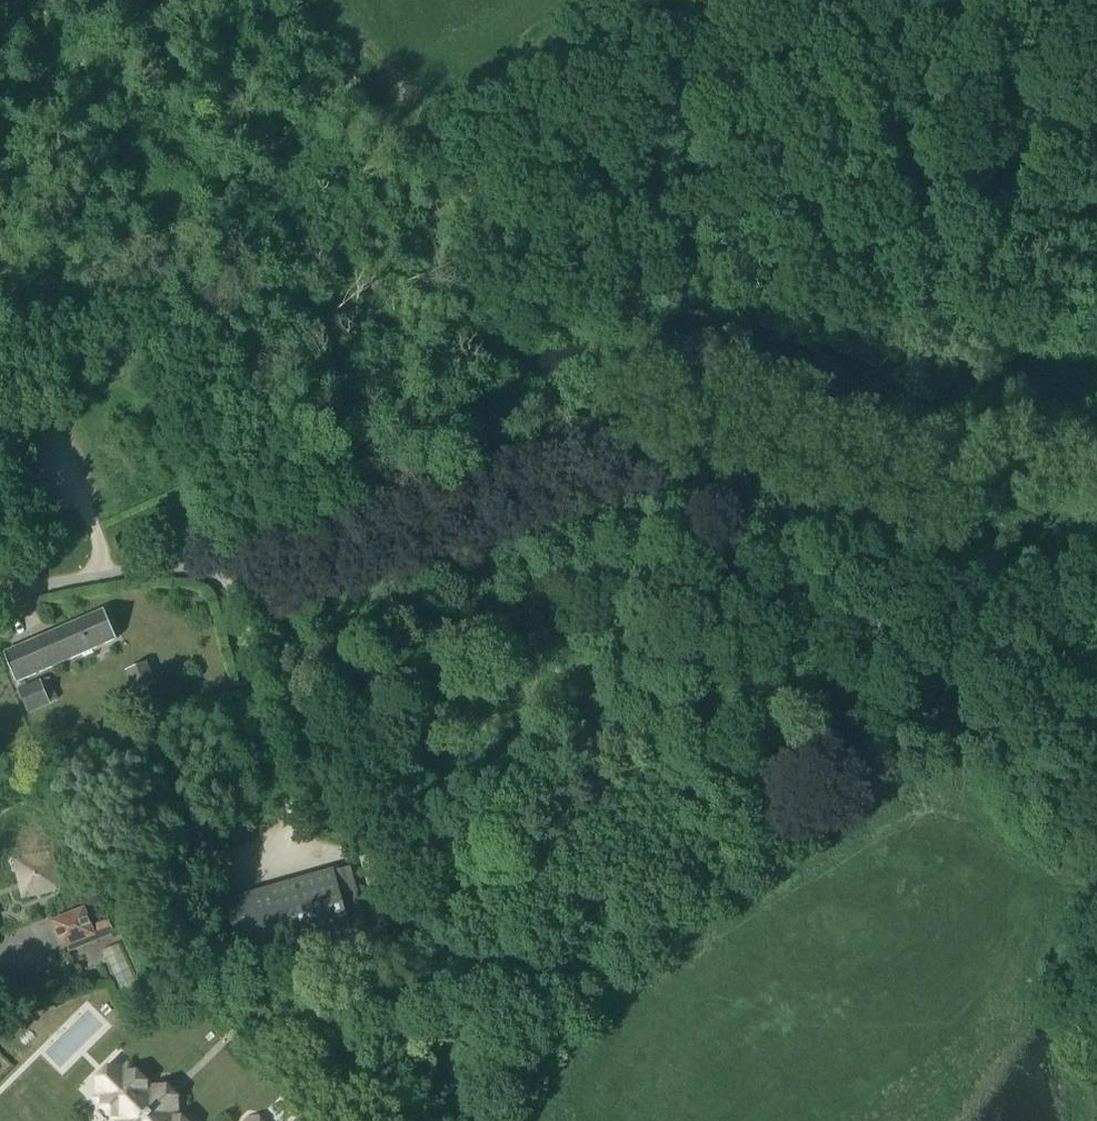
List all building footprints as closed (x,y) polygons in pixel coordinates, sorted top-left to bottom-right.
[(18,683),(118,640),(105,611),(5,654),(18,683)] [(148,665),(128,672),(136,691),(138,690),(141,698),(156,692),(153,684),(155,684),(148,665)] [(51,679),(20,691),(29,714),(60,700),(51,679)] [(54,852),(14,860),(22,900),(63,892),(54,852)] [(335,871),(325,874),(225,901),(245,971),(355,941),(335,871)] [(85,908),(51,921),(63,951),(97,937),(85,908)] [(167,1089),(152,1088),(129,1065),(95,1099),(116,1120),(184,1120),(178,1115),(178,1099),(167,1089)]
